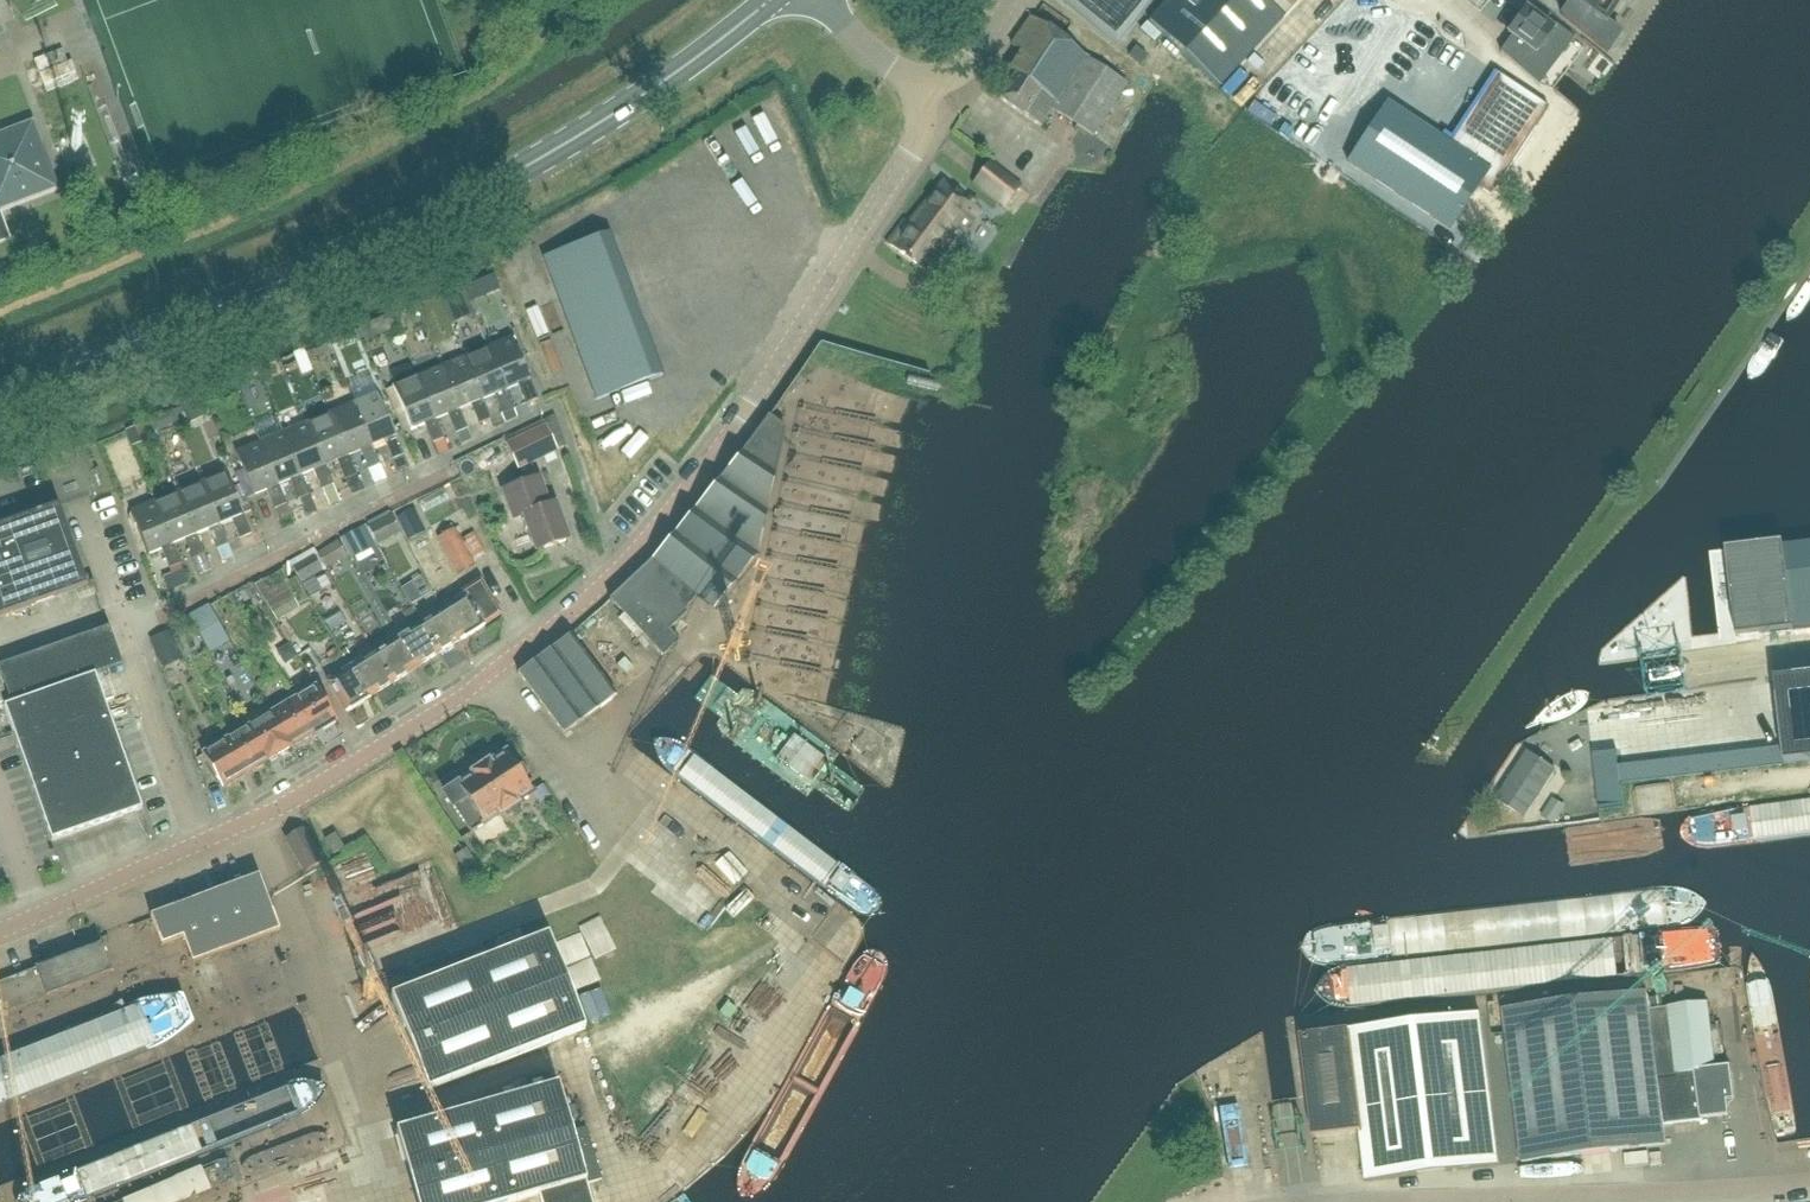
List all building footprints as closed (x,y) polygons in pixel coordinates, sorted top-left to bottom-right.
[(1113,39),(1145,0),(1065,0),(1113,39)] [(1148,25),(1218,90),(1301,0),(1171,0),(1148,25)] [(1570,4),(1562,16),(1561,15),(1559,19),(1607,54),(1619,35),(1605,25),(1621,0),(1564,0),(1570,4)] [(1543,61),(1534,55),(1546,38),(1562,49),(1570,38),(1554,26),(1552,29),(1526,9),(1507,34),(1516,41),(1504,57),(1531,77),(1543,61)] [(1093,137),(1107,114),(1126,84),(1094,65),(1030,19),(1009,51),(1015,55),(1006,69),(1016,76),(1000,101),(1039,127),(1051,110),(1093,137)] [(1477,189),(1489,197),(1547,109),(1496,75),(1449,146),(1385,104),(1346,163),(1449,232),(1477,189)] [(1274,94),(1266,103),(1285,120),(1293,111),(1274,94)] [(9,241),(3,225),(1,222),(3,221),(1,217),(61,195),(35,125),(0,138),(0,244),(9,241)] [(1002,211),(1020,187),(989,161),(980,174),(971,187),(1002,211)] [(904,221),(887,245),(923,271),(934,255),(945,263),(981,211),(943,184),(912,227),(904,221)] [(543,259),(569,329),(635,305),(608,235),(543,259)] [(635,305),(569,329),(595,401),(662,377),(635,305)] [(487,347),(506,391),(517,386),(525,405),(538,399),(511,337),(487,347)] [(463,358),(482,401),(494,396),(502,414),(500,415),(504,425),(516,419),(512,410),(514,409),(506,391),(487,347),(463,358)] [(440,367),(458,411),(470,406),(478,424),(490,419),(482,401),(463,358),(440,367)] [(440,367),(416,378),(434,421),(447,416),(455,434),(466,430),(458,411),(440,367)] [(434,421),(416,378),(392,388),(410,431),(423,425),(432,444),(442,440),(434,421)] [(393,390),(387,393),(403,432),(409,429),(393,390)] [(353,404),(371,447),(383,442),(391,461),(403,456),(377,394),(353,404)] [(801,624),(854,407),(827,401),(775,618),(801,624)] [(329,415),(347,458),(359,452),(372,484),(384,479),(371,447),(353,404),(329,414),(329,415)] [(347,458),(329,415),(329,414),(306,424),(323,467),(324,467),(336,462),(351,497),(361,492),(347,458)] [(669,633),(687,615),(684,613),(696,598),(714,612),(758,556),(786,430),(780,426),(769,419),(743,455),(651,562),(610,602),(624,617),(617,623),(636,643),(642,636),(664,659),(679,644),(669,633)] [(306,424),(282,434),(300,477),(301,477),(313,472),(321,491),(328,508),(339,503),(324,467),(323,467),(306,424)] [(504,445),(517,472),(557,452),(544,426),(504,445)] [(300,477),(282,434),(259,444),(278,487),(289,482),(297,501),(299,500),(309,496),(301,477),(300,477)] [(286,506),(278,487),(259,444),(234,454),(253,497),(266,492),(274,511),(286,506)] [(201,484),(219,527),(220,526),(231,522),(243,550),(248,547),(255,544),(225,474),(201,484)] [(504,491),(514,520),(524,516),(537,551),(566,540),(553,505),(547,507),(537,479),(504,491)] [(178,494),(196,536),(208,531),(222,563),(234,558),(220,526),(219,527),(201,484),(178,494)] [(196,536),(178,494),(154,503),(172,546),(173,546),(172,546),(185,541),(193,559),(191,560),(198,577),(210,572),(195,536),(196,536)] [(315,512),(309,496),(300,500),(299,500),(306,516),(315,512)] [(172,546),(154,503),(130,514),(148,556),(161,551),(168,569),(180,564),(173,546),(172,546)] [(84,588),(83,586),(70,548),(56,508),(0,528),(0,617),(84,588)] [(367,528),(376,546),(380,544),(399,535),(390,514),(388,510),(365,522),(367,528)] [(376,547),(376,546),(367,528),(366,528),(364,526),(338,540),(350,561),(370,551),(372,554),(378,551),(376,547)] [(454,529),(436,539),(457,577),(475,566),(454,529)] [(316,554),(317,555),(325,571),(346,558),(337,542),(316,554)] [(313,557),(317,555),(316,554),(313,549),(288,563),(288,564),(291,569),(292,569),(301,585),(322,572),(313,557)] [(1714,569),(1724,642),(1809,630),(1809,556),(1714,569)] [(188,585),(182,570),(161,579),(167,593),(188,585)] [(287,582),(281,572),(260,584),(265,594),(287,582)] [(406,607),(432,598),(424,575),(398,584),(406,607)] [(443,575),(429,582),(436,596),(450,590),(443,575)] [(296,606),(306,600),(295,579),(284,585),(296,606)] [(356,579),(337,583),(345,622),(365,618),(356,579)] [(460,641),(467,637),(467,638),(484,627),(484,626),(501,616),(480,584),(462,594),(445,605),(439,609),(460,641)] [(247,590),(237,596),(242,605),(252,599),(247,590)] [(219,627),(209,607),(208,606),(191,615),(202,636),(219,627)] [(429,615),(433,620),(419,628),(437,656),(460,641),(439,609),(429,615)] [(0,667),(0,677),(10,705),(94,676),(122,666),(116,648),(105,618),(104,618),(108,629),(0,667)] [(437,656),(419,628),(397,642),(414,670),(437,656)] [(571,635),(518,675),(563,736),(616,696),(571,635)] [(205,645),(211,659),(225,652),(219,639),(205,645)] [(397,642),(374,657),(391,685),(414,670),(397,642)] [(309,684),(331,670),(318,650),(296,664),(309,684)] [(351,671),(368,699),(391,685),(374,657),(351,671)] [(368,699),(351,671),(326,687),(344,714),(368,699)] [(10,705),(2,708),(12,734),(12,735),(13,735),(17,748),(51,843),(142,811),(94,676),(10,705)] [(1775,681),(1782,748),(1684,759),(1686,776),(1809,761),(1809,677),(1775,681)] [(292,703),(311,735),(334,721),(315,689),(292,703)] [(311,735),(292,703),(270,716),(289,748),(311,735)] [(289,750),(289,748),(270,716),(247,729),(266,762),(267,763),(289,750)] [(225,743),(244,775),(266,762),(247,729),(225,743)] [(244,775),(225,743),(201,757),(221,789),(244,775)] [(1622,807),(1620,785),(1618,768),(1616,752),(1595,755),(1600,809),(1605,809),(1622,807)] [(474,776),(445,795),(471,834),(479,830),(482,834),(487,831),(484,826),(500,815),(502,817),(512,810),(515,815),(521,811),(518,806),(519,805),(517,803),(532,794),(532,793),(507,754),(490,765),(489,764),(473,775),(474,776)] [(1527,754),(1496,801),(1524,819),(1555,772),(1527,754)] [(557,787),(534,798),(541,812),(564,801),(557,787)] [(673,824),(620,866),(700,965),(738,934),(725,918),(740,906),(673,824)] [(301,832),(285,841),(304,873),(319,863),(301,832)] [(343,850),(334,835),(323,841),(332,856),(343,850)] [(454,857),(464,872),(474,864),(465,850),(454,857)] [(717,872),(739,891),(749,880),(727,860),(717,872)] [(149,918),(161,947),(181,940),(190,964),(279,931),(258,877),(149,918)] [(428,1093),(584,1030),(547,937),(391,999),(428,1093)] [(0,984),(0,1011),(1,1011),(3,1016),(110,975),(111,975),(100,945),(99,945),(99,946),(0,984)] [(1703,1120),(1697,1074),(1676,1077),(1668,1009),(1649,1011),(1647,995),(1504,1013),(1522,1164),(1666,1146),(1663,1127),(1666,1126),(1703,1122),(1703,1120)] [(1729,1117),(1727,1102),(1733,1101),(1734,1101),(1731,1076),(1730,1076),(1716,1078),(1715,1072),(1716,1071),(1714,1057),(1711,1031),(1716,1030),(1716,1028),(1715,1020),(1709,1020),(1707,1004),(1705,1004),(1668,1009),(1676,1077),(1697,1074),(1703,1120),(1728,1117),(1729,1117)] [(1480,1016),(1349,1033),(1349,1032),(1302,1038),(1314,1139),(1361,1134),(1367,1184),(1499,1167),(1480,1016)] [(0,1054),(0,1068),(25,1059),(20,1046),(0,1054)] [(416,1201),(519,1201),(539,1196),(540,1201),(591,1201),(558,1086),(396,1133),(416,1201)] [(325,1119),(315,1093),(22,1199),(23,1201),(96,1201),(325,1119)] [(1276,1116),(1279,1141),(1298,1138),(1294,1113),(1276,1116)] [(1302,1141),(1277,1145),(1282,1176),(1308,1172),(1302,1141)] [(1337,1163),(1356,1159),(1353,1147),(1335,1150),(1337,1163)] [(1660,1148),(1651,1149),(1652,1163),(1661,1162),(1660,1148)]
